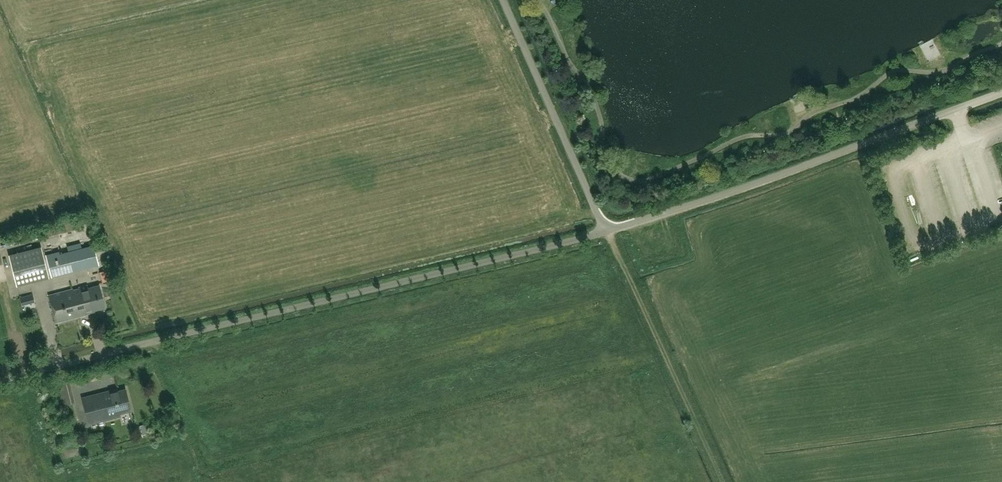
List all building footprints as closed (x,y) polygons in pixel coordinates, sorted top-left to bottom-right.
[(59,250),(45,253),(46,257),(51,276),(98,264),(93,245),(60,254),(59,250)] [(41,246),(8,254),(16,285),(50,277),(45,258),(41,246)] [(105,307),(99,285),(90,288),(89,285),(74,289),(81,316),(87,315),(86,312),(105,307)] [(81,316),(74,289),(49,296),(56,323),(81,316)] [(33,293),(26,295),(29,303),(35,301),(33,293)] [(69,380),(57,383),(63,404),(75,401),(69,380)] [(131,410),(125,389),(111,393),(110,389),(82,397),(90,425),(121,416),(120,413),(131,410)]
